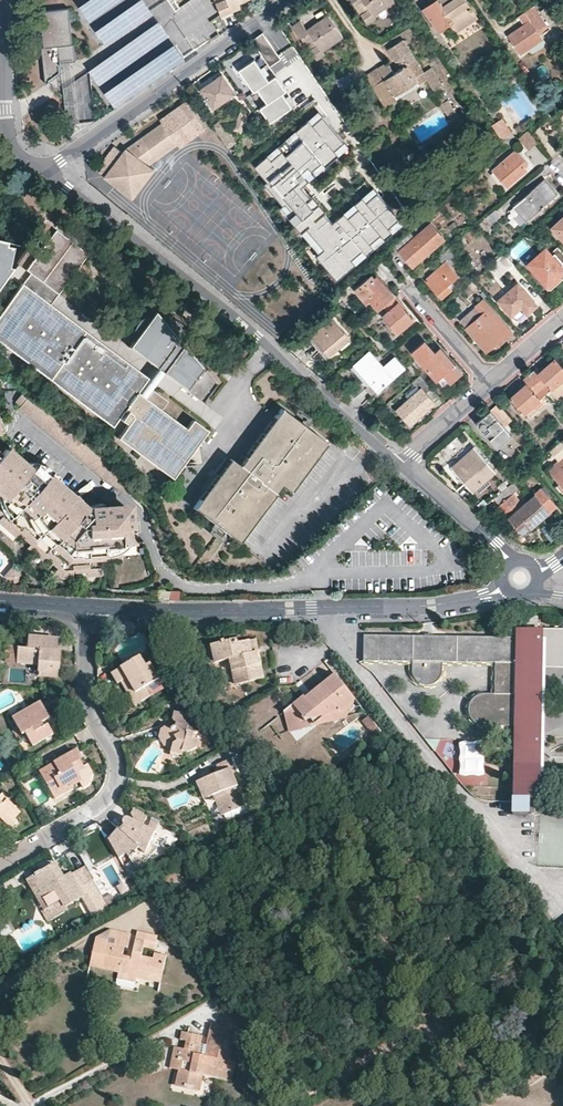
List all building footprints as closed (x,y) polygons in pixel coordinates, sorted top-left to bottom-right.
[(174,13),(184,8),(180,0),(168,0),(174,13)] [(223,18),(234,13),(232,10),(241,7),(239,3),(238,0),(215,0),(223,18)] [(369,9),(362,14),(368,24),(377,18),(374,15),(395,1),(394,0),(362,0),(369,9)] [(424,8),(439,31),(471,8),(466,0),(430,0),(432,3),(424,8)] [(534,6),(521,15),(527,23),(508,36),(520,54),(543,38),(540,34),(550,28),(534,6)] [(73,60),(69,8),(40,10),(45,83),(60,73),(59,61),(73,60)] [(301,21),(294,26),(304,40),(311,35),(318,44),(310,49),(317,59),(326,53),(324,50),(344,36),(329,15),(307,30),(301,21)] [(281,58),(264,34),(255,40),(272,65),(281,58)] [(318,44),(311,35),(304,40),(310,49),(318,44)] [(394,73),(374,86),(387,105),(428,79),(435,89),(443,84),(432,67),(425,72),(403,40),(389,49),(397,61),(399,60),(404,67),(394,73)] [(272,77),(276,75),(261,54),(254,59),(268,80),(272,77)] [(258,87),(268,80),(254,59),(239,69),(254,90),(258,87)] [(366,74),(374,86),(394,73),(386,61),(366,74)] [(222,73),(200,88),(214,106),(234,92),(222,73)] [(276,75),(272,77),(282,92),(292,105),(296,103),(276,75)] [(268,102),(282,92),(272,77),(268,80),(258,87),(268,102)] [(438,95),(443,102),(448,98),(443,91),(438,95)] [(270,121),(292,105),(282,92),(268,102),(261,107),(270,121)] [(448,98),(443,102),(442,103),(457,126),(465,120),(450,98),(448,98)] [(186,103),(162,119),(164,122),(179,143),(182,148),(205,131),(186,103)] [(399,215),(374,187),(333,223),(323,212),(326,209),(314,195),(311,197),(302,185),(348,145),(318,110),(278,145),(282,150),(272,159),(267,154),(255,165),(268,180),(265,182),(283,204),(285,202),(295,212),(289,217),(301,230),(307,226),(325,247),(320,251),(317,254),(338,278),(357,261),(353,256),(363,247),(368,252),(375,245),(370,240),(381,231),(386,236),(393,230),(388,224),(399,215)] [(242,132),(249,115),(241,112),(234,129),(242,132)] [(492,124),(507,146),(517,138),(502,117),(499,119),(492,124)] [(238,142),(222,119),(214,125),(230,148),(238,142)] [(113,169),(115,181),(136,195),(155,167),(150,163),(147,161),(154,156),(156,159),(179,143),(164,122),(127,148),(113,169)] [(528,130),(518,137),(528,149),(538,141),(528,130)] [(278,145),(267,154),(272,159),(282,150),(278,145)] [(538,147),(528,154),(536,167),(547,160),(538,147)] [(516,149),(492,171),(506,186),(527,169),(524,166),(528,163),(516,149)] [(338,174),(347,181),(360,166),(351,159),(338,174)] [(544,178),(512,205),(526,221),(557,193),(544,178)] [(280,206),(289,217),(295,212),(285,202),(283,204),(280,206)] [(50,204),(46,210),(61,221),(66,215),(50,204)] [(495,209),(479,223),(485,230),(501,216),(495,209)] [(393,230),(403,221),(399,215),(388,224),(393,230)] [(553,227),(562,238),(562,218),(553,227)] [(409,233),(394,246),(413,266),(444,239),(430,223),(419,233),(421,235),(415,240),(409,233)] [(301,230),(320,251),(325,247),(307,226),(301,230)] [(29,273),(58,295),(88,254),(55,230),(25,270),(29,273)] [(375,245),(386,236),(381,231),(370,240),(375,245)] [(29,244),(0,237),(0,287),(29,244)] [(357,261),(368,252),(363,247),(353,256),(357,261)] [(463,263),(449,247),(438,258),(443,264),(425,281),(442,300),(453,290),(452,289),(448,285),(452,281),(459,274),(455,270),(463,263)] [(544,249),(528,264),(548,287),(560,276),(557,274),(562,270),(544,249)] [(504,252),(487,267),(489,270),(490,269),(495,274),(504,266),(508,270),(514,264),(504,252)] [(508,270),(504,266),(495,274),(498,278),(508,270)] [(29,273),(21,284),(50,305),(58,295),(29,273)] [(370,300),(378,309),(383,305),(394,295),(376,275),(372,279),(369,276),(358,286),(361,289),(357,292),(367,303),(370,300)] [(491,295),(499,290),(491,276),(483,281),(491,295)] [(518,283),(498,300),(511,315),(522,306),(528,313),(537,305),(518,283)] [(21,284),(0,312),(0,343),(111,426),(123,410),(125,411),(120,419),(124,423),(130,415),(132,417),(117,437),(169,466),(183,462),(199,441),(206,431),(191,420),(185,428),(161,410),(168,401),(152,390),(145,399),(136,392),(147,378),(50,305),(21,284)] [(400,303),(394,295),(383,305),(389,311),(383,316),(397,331),(413,318),(400,304),(400,303)] [(53,306),(73,316),(78,307),(58,296),(53,306)] [(478,318),(466,328),(487,351),(495,343),(497,346),(512,333),(483,300),(476,306),(483,313),(478,318)] [(134,341),(129,348),(216,412),(229,394),(184,342),(184,339),(184,337),(184,335),(184,332),(183,329),(182,328),(182,326),(181,325),(180,323),(179,322),(178,320),(176,320),(175,318),(174,317),(171,316),(169,315),(168,314),(165,313),(162,313),(160,313),(157,312),(154,313),(152,314),(150,314),(148,315),(145,317),(143,319),(139,322),(138,323),(137,325),(137,326),(136,328),(135,330),(135,332),(134,333),(134,335),(133,338),(134,341)] [(478,318),(473,312),(461,322),(466,328),(478,318)] [(349,339),(330,318),(307,338),(326,359),(349,339)] [(425,341),(412,352),(444,388),(462,372),(439,348),(435,352),(425,341)] [(369,352),(357,364),(372,382),(368,387),(365,389),(371,397),(404,368),(394,357),(383,367),(369,352)] [(529,374),(545,393),(546,393),(550,389),(557,398),(562,393),(562,369),(554,359),(540,372),(536,368),(529,374)] [(372,382),(357,364),(351,369),(368,387),(372,382)] [(545,393),(529,374),(523,380),(526,382),(524,383),(525,385),(511,398),(524,413),(526,411),(531,417),(542,407),(537,401),(545,393)] [(439,397),(420,375),(412,382),(419,389),(396,409),(410,425),(435,403),(434,402),(439,397)] [(230,458),(192,508),(238,542),(280,486),(289,492),(326,442),(281,408),(238,465),(230,458)] [(490,409),(476,422),(498,447),(512,435),(490,409)] [(202,462),(199,441),(183,462),(187,465),(202,462)] [(474,445),(450,466),(472,490),(495,470),(474,445)] [(1,507),(8,513),(3,519),(2,520),(21,535),(32,545),(40,551),(49,559),(60,569),(66,574),(75,573),(87,572),(102,571),(102,565),(106,560),(110,560),(110,554),(117,554),(116,547),(123,546),(138,546),(136,516),(125,507),(106,507),(94,507),(94,510),(88,509),(74,498),(61,487),(36,466),(32,471),(25,465),(6,450),(0,457),(0,506),(1,507)] [(548,469),(562,487),(562,457),(548,469)] [(42,465),(38,464),(36,466),(61,487),(62,485),(60,480),(58,478),(56,474),(54,472),(53,471),(52,470),(51,469),(50,469),(48,468),(46,467),(42,465)] [(129,489),(118,480),(114,485),(126,493),(129,489)] [(513,481),(493,498),(524,533),(556,505),(541,488),(521,506),(517,501),(523,496),(517,490),(519,488),(513,481)] [(77,495),(74,498),(88,509),(86,505),(85,503),(83,500),(80,497),(77,495)] [(21,535),(2,520),(0,522),(0,524),(17,539),(21,535)] [(36,555),(40,551),(32,545),(29,548),(36,555)] [(123,559),(123,546),(116,547),(117,554),(110,554),(110,560),(123,559)] [(46,563),(49,559),(40,551),(36,555),(46,563)] [(15,568),(5,579),(11,583),(20,584),(26,577),(15,568)] [(75,579),(75,573),(66,574),(60,569),(56,573),(63,580),(75,579)] [(363,635),(363,661),(412,662),(413,672),(414,676),(415,678),(419,683),(422,684),(426,685),(430,685),(434,684),(439,679),(441,675),(442,667),(443,662),(514,664),(514,694),(484,694),(479,695),(474,697),(470,701),(468,708),(468,710),(468,714),(470,717),(472,720),(474,722),(476,724),(478,725),(483,726),(513,726),(513,797),(539,798),(541,665),(541,641),(562,641),(562,630),(516,629),(516,621),(506,621),(506,635),(515,635),(515,637),(363,635)] [(57,658),(60,659),(60,649),(56,648),(57,637),(30,635),(29,646),(23,646),(19,646),(18,660),(29,661),(40,662),(40,668),(40,672),(58,674),(59,663),(56,663),(57,658)] [(265,678),(260,652),(254,653),(252,641),(239,643),(239,639),(227,642),(226,640),(219,641),(220,643),(210,645),(214,662),(231,659),(236,684),(265,678)] [(254,653),(260,652),(258,640),(252,641),(254,653)] [(541,641),(541,665),(562,665),(562,641),(541,641)] [(123,678),(138,702),(150,695),(145,686),(156,680),(146,664),(142,666),(136,657),(107,674),(113,684),(117,682),(123,678)] [(329,679),(336,674),(333,672),(304,695),(306,698),(329,679)] [(356,699),(336,674),(329,679),(306,698),(304,695),(283,712),(289,719),(294,727),(307,718),(312,725),(320,720),(322,721),(326,722),(329,721),(331,715),(338,710),(340,712),(348,705),(356,699)] [(132,706),(138,702),(123,678),(117,682),(132,706)] [(350,710),(356,699),(348,705),(340,712),(344,718),(350,710)] [(53,731),(48,722),(43,725),(42,722),(46,719),(50,717),(40,701),(12,716),(21,733),(25,731),(29,739),(32,743),(53,731)] [(191,735),(200,730),(194,720),(196,719),(191,709),(181,714),(174,712),(171,719),(174,723),(173,727),(170,727),(165,729),(163,728),(159,730),(157,738),(162,748),(170,751),(169,755),(179,758),(181,754),(185,755),(193,750),(195,743),(190,742),(191,735)] [(313,727),(312,725),(307,718),(294,727),(289,719),(283,712),(281,713),(283,720),(288,734),(295,732),(313,727)] [(381,730),(369,715),(361,721),(373,736),(381,730)] [(20,744),(29,739),(25,731),(21,733),(15,736),(20,744)] [(460,776),(485,777),(486,742),(461,741),(460,776)] [(84,758),(79,749),(42,769),(54,791),(71,782),(73,784),(81,779),(84,785),(88,783),(89,783),(90,782),(91,782),(91,781),(92,780),(93,779),(93,778),(93,777),(94,776),(94,774),(94,773),(93,772),(93,770),(89,764),(85,766),(81,760),(84,758)] [(215,796),(225,816),(245,806),(233,779),(237,777),(229,760),(215,767),(218,774),(200,783),(208,800),(212,798),(215,796)] [(57,796),(74,786),(73,784),(71,782),(54,791),(57,796)] [(208,800),(200,783),(196,784),(204,802),(208,800)] [(0,815),(10,824),(18,818),(15,814),(19,810),(7,797),(9,796),(3,789),(0,791),(0,815)] [(221,817),(225,816),(215,796),(212,798),(221,817)] [(148,817),(133,810),(130,814),(133,820),(132,821),(127,819),(126,819),(125,819),(124,820),(123,820),(123,821),(123,822),(123,823),(123,824),(123,825),(125,826),(122,831),(121,831),(111,838),(115,845),(113,847),(120,859),(127,855),(139,871),(156,851),(148,845),(155,832),(147,828),(143,826),(148,817)] [(155,832),(160,823),(152,819),(147,828),(155,832)] [(102,898),(92,881),(86,885),(80,888),(72,874),(64,879),(56,866),(42,874),(41,871),(34,875),(35,877),(32,879),(49,909),(62,901),(66,908),(82,900),(86,906),(102,898)] [(80,888),(86,885),(78,871),(72,874),(80,888)] [(109,911),(117,906),(110,896),(103,901),(109,911)] [(46,920),(66,908),(62,901),(49,909),(41,913),(46,920)] [(115,938),(117,929),(110,928),(108,936),(115,938)] [(130,933),(117,929),(115,938),(114,944),(124,946),(127,947),(130,933)] [(122,954),(124,946),(114,944),(107,942),(107,940),(95,938),(89,966),(118,973),(116,979),(134,983),(136,978),(137,972),(149,975),(150,970),(161,972),(165,955),(153,953),(152,958),(140,955),(143,945),(154,947),(157,936),(136,932),(131,956),(122,954)] [(193,1052),(195,1043),(181,1040),(179,1046),(171,1044),(168,1056),(176,1058),(175,1067),(172,1080),(180,1082),(180,1084),(187,1086),(188,1084),(196,1086),(199,1072),(227,1078),(231,1060),(223,1058),(225,1047),(227,1047),(227,1043),(226,1043),(229,1028),(207,1022),(202,1043),(204,1044),(209,1045),(207,1055),(202,1054),(193,1052)] [(198,1033),(184,1030),(182,1037),(181,1040),(195,1043),(198,1033)] [(166,1065),(175,1067),(176,1058),(168,1056),(166,1065)]
